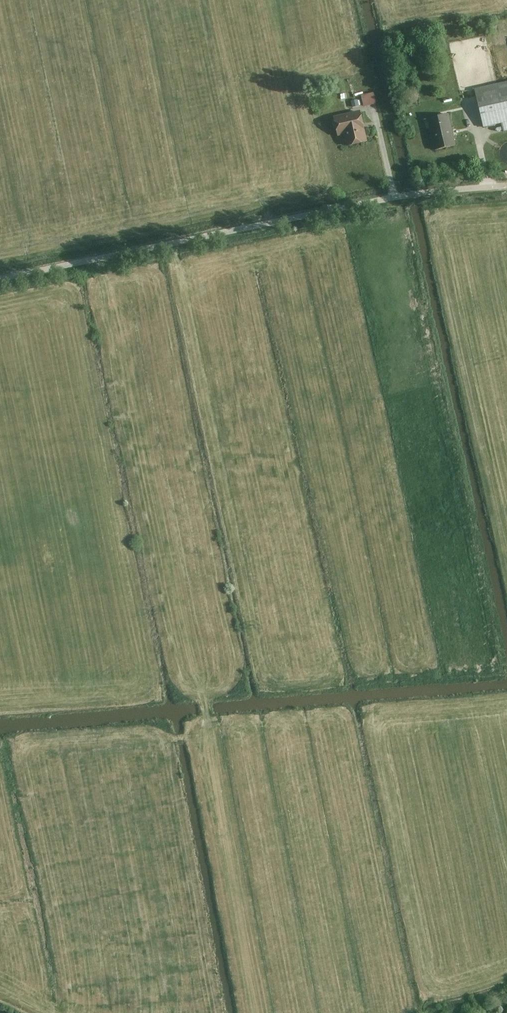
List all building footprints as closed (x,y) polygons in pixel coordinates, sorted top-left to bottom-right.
[(471,91),(480,128),(497,124),(500,136),(506,134),(506,81),(471,91)] [(373,91),(361,94),(363,105),(375,103),(373,91)] [(329,122),(335,149),(366,142),(359,113),(329,122)] [(449,115),(421,123),(429,154),(457,148),(449,115)]
